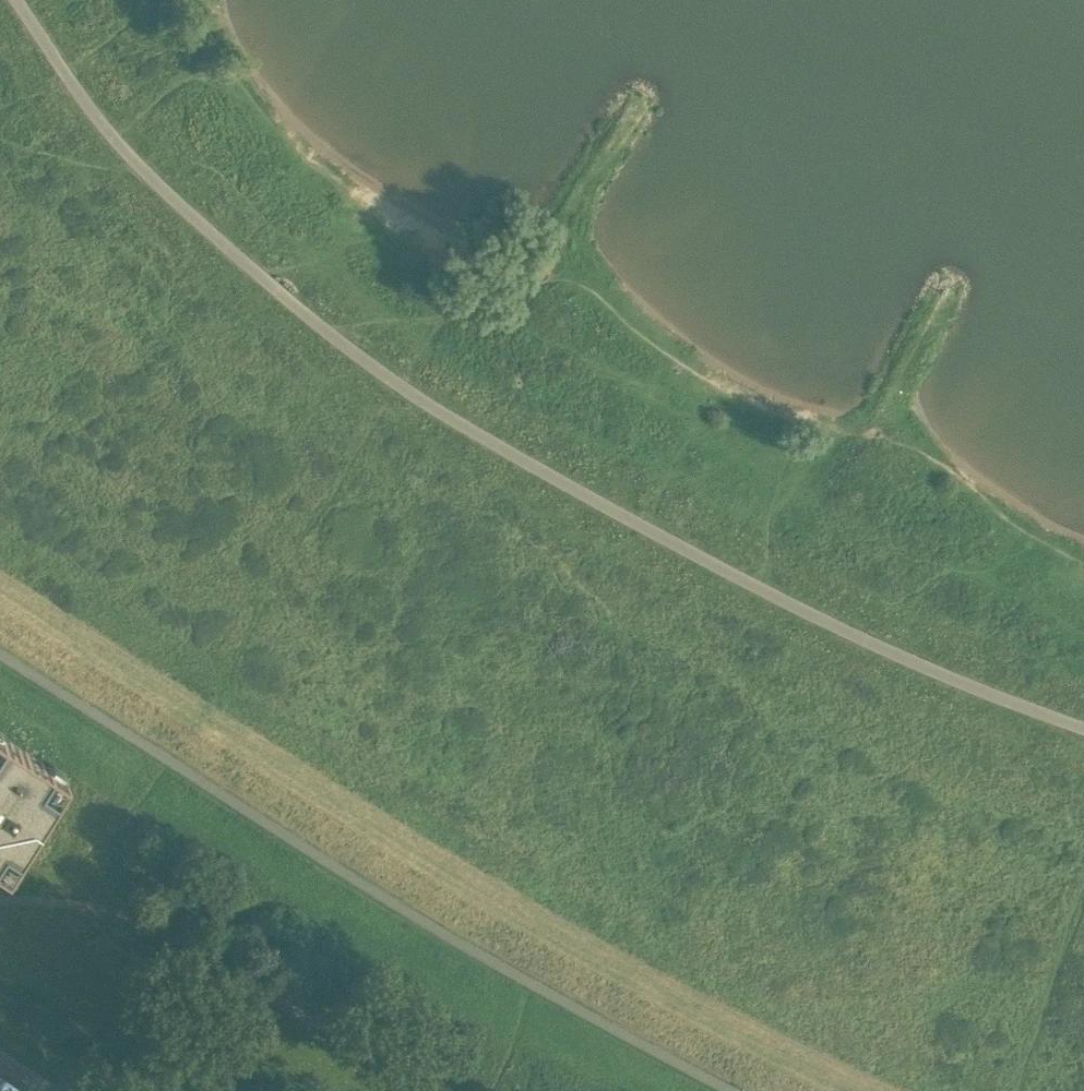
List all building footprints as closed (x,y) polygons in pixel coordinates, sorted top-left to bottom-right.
[(0,731),(0,865),(8,871),(69,776),(0,731)]
